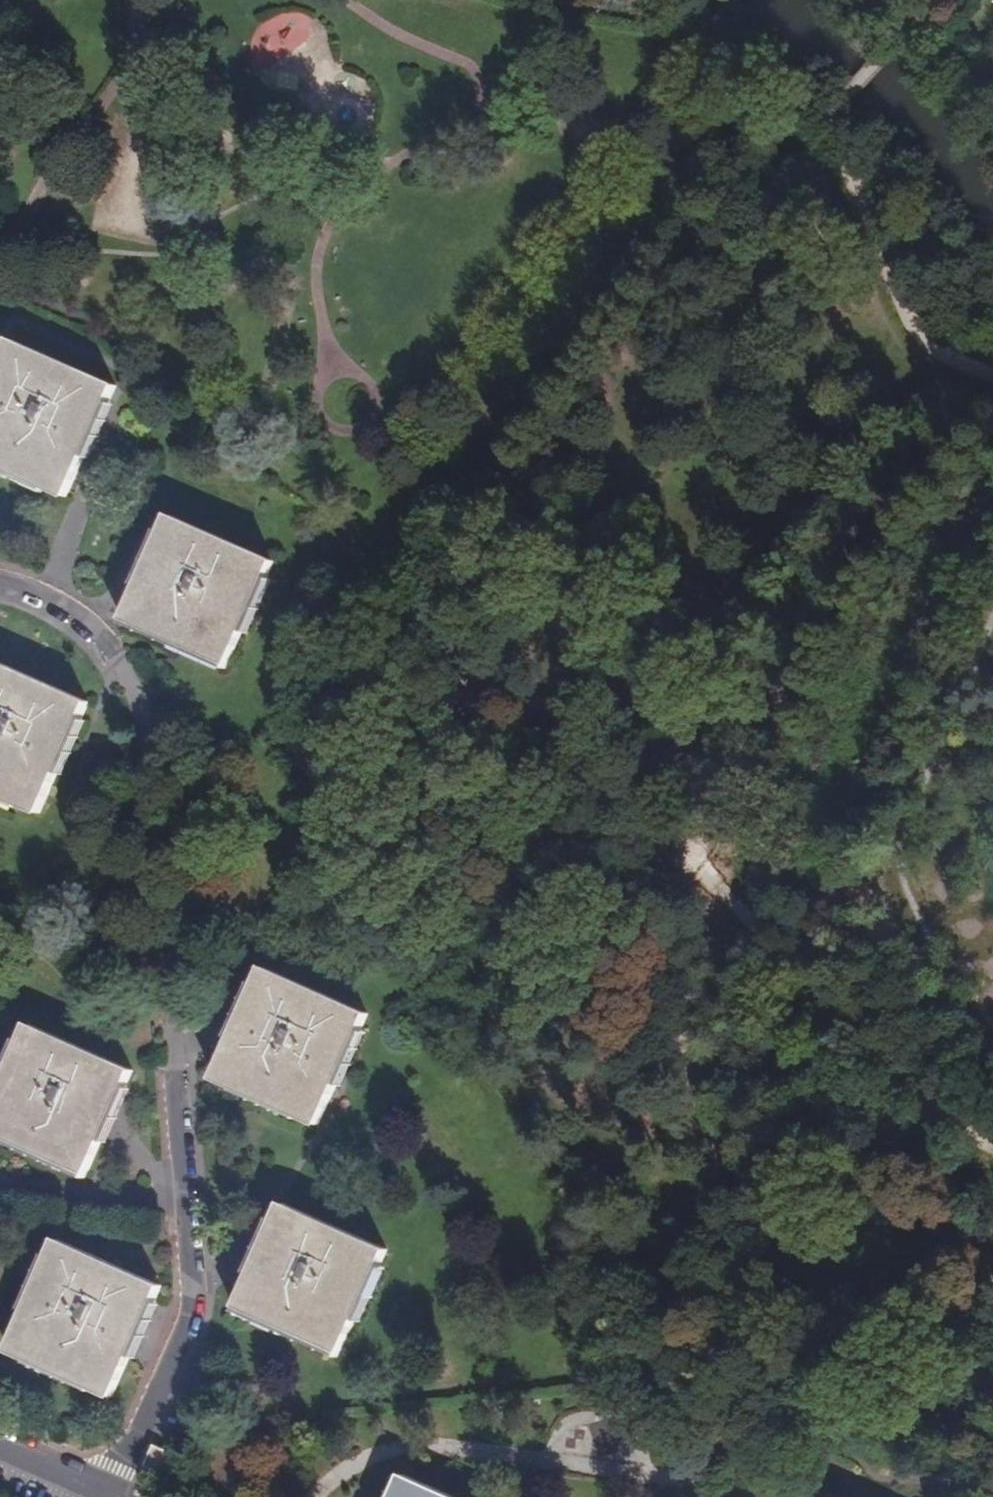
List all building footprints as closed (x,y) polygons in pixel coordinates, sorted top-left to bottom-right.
[(977,50),(985,57),(992,48),(983,42),(977,50)] [(16,340),(0,374),(0,464),(68,495),(118,386),(16,340)] [(276,573),(173,526),(128,627),(231,674),(276,573)] [(0,673),(0,806),(40,824),(91,713),(0,673)] [(268,978),(218,1089),(321,1136),(371,1025),(268,978)] [(32,1035),(0,1105),(0,1141),(90,1182),(135,1082),(32,1035)] [(285,1213),(241,1314),(344,1361),(389,1260),(285,1213)] [(163,1296),(60,1249),(9,1360),(113,1407),(163,1296)] [(159,1456),(164,1448),(154,1443),(143,1467),(158,1474),(159,1456)] [(408,1477),(399,1496),(454,1496),(408,1477)]
